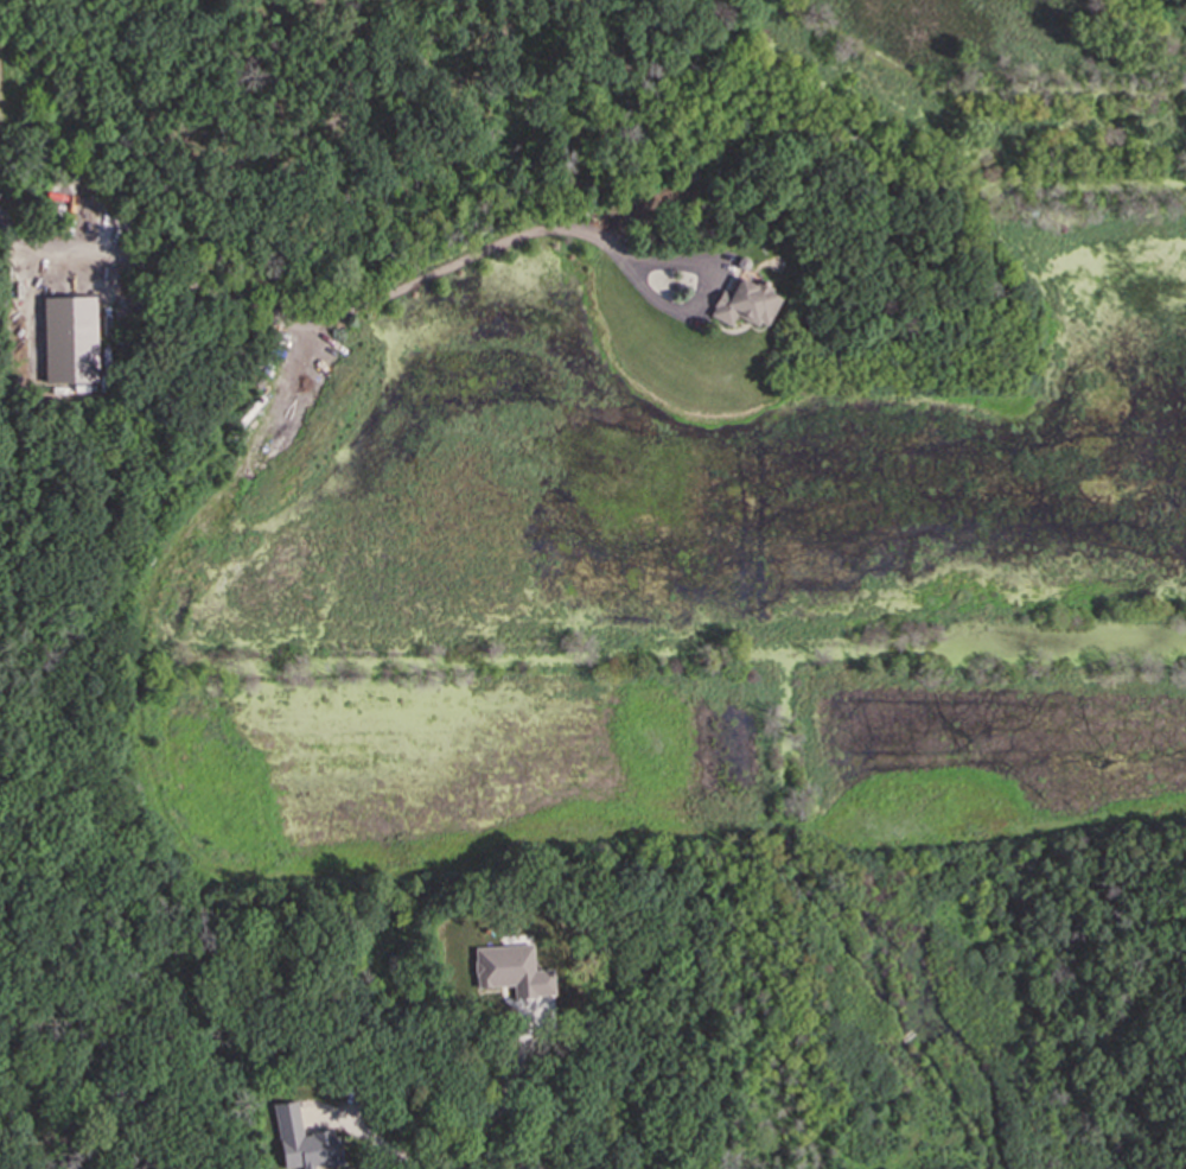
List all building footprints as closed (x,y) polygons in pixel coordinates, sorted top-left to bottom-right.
[(723,294),(712,319),(733,329),(739,317),(770,331),(784,299),(741,280),(733,298),(723,294)] [(46,385),(96,385),(95,300),(46,300),(46,385)]
